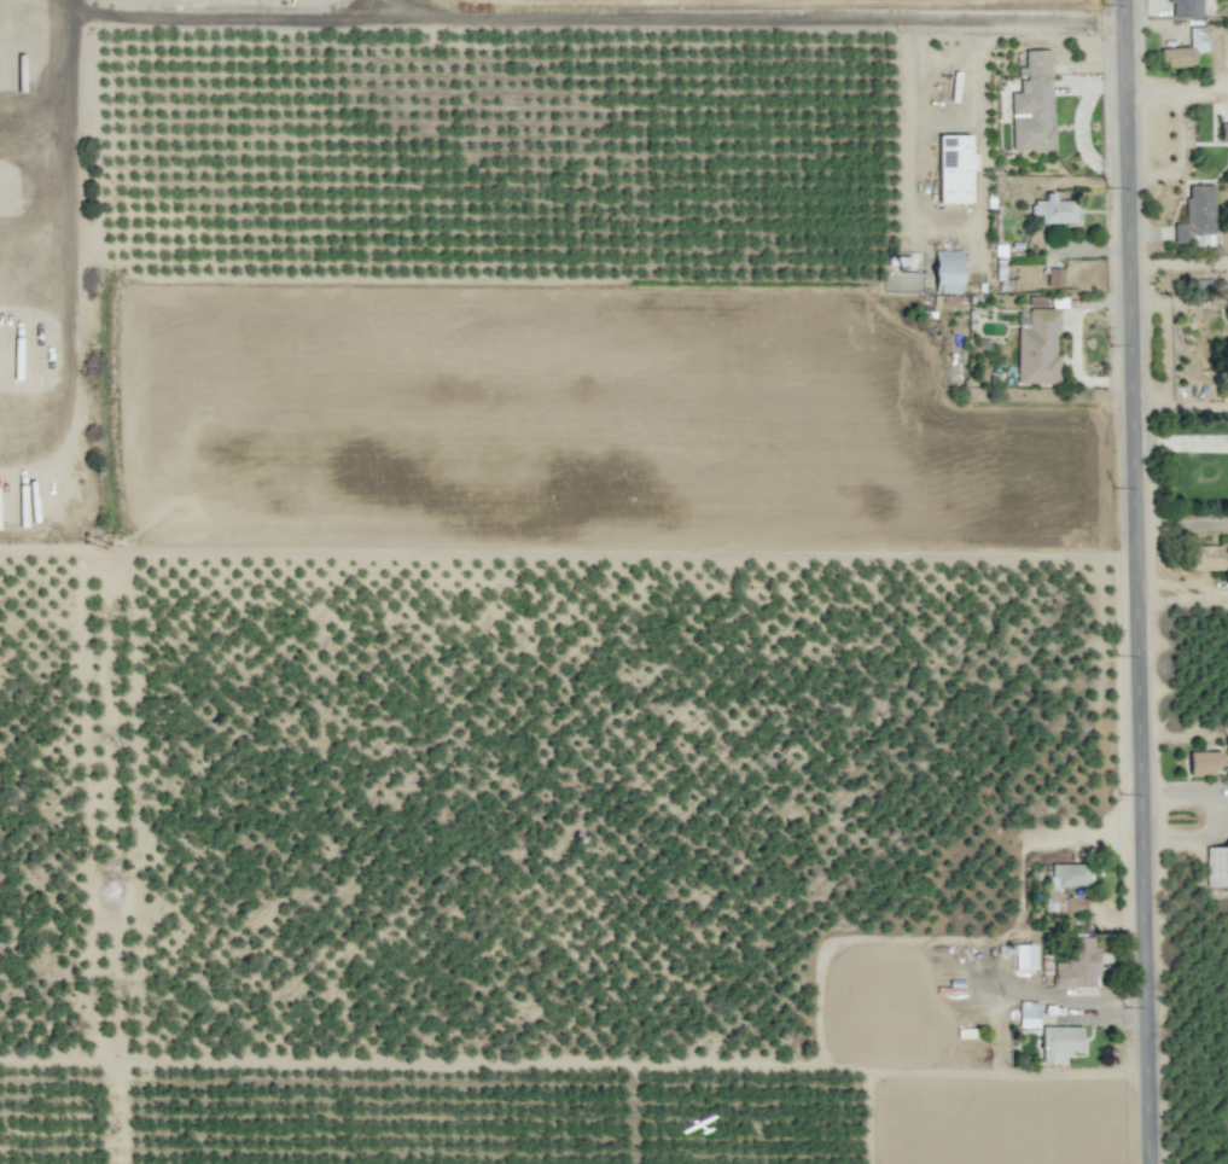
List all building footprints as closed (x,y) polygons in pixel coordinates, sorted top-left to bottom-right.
[(1164,2),(1172,3),(1172,17),(1201,18),(1202,0),(1164,0),(1164,2)] [(1160,48),(1160,67),(1194,66),(1194,51),(1208,51),(1207,28),(1189,28),(1189,48),(1160,48)] [(1011,151),(1055,150),(1055,128),(1050,128),(1049,50),(1025,50),(1025,68),(1017,68),(1017,78),(1019,78),(1019,93),(1010,93),(1011,151)] [(1219,123),(1219,143),(1227,143),(1227,123),(1219,123)] [(938,203),(970,202),(969,135),(938,135),(938,203)] [(1214,244),(1213,185),(1186,186),(1186,223),(1173,224),(1174,245),(1214,244)] [(1054,201),(1054,193),(1045,193),(1045,201),(1031,201),(1031,215),(1040,215),(1039,223),(1075,224),(1075,201),(1054,201)] [(961,251),(934,250),(933,292),(961,293),(961,251)] [(1063,269),(1047,269),(1046,286),(1062,287),(1063,269)] [(1017,310),(1016,383),(1058,384),(1059,355),(1053,355),(1054,332),(1059,332),(1059,310),(1017,310)] [(1188,570),(1221,570),(1221,546),(1188,546),(1188,570)] [(1221,772),(1220,752),(1188,752),(1189,773),(1221,772)] [(1227,886),(1227,847),(1206,847),(1206,887),(1227,886)] [(1045,912),(1085,911),(1085,897),(1059,898),(1058,886),(1089,886),(1089,864),(1050,864),(1050,891),(1045,891),(1045,912)] [(1054,987),(1097,986),(1096,937),(1068,937),(1068,962),(1054,962),(1054,987)] [(1015,969),(1035,969),(1035,944),(1014,945),(1015,969)] [(1019,1027),(1038,1028),(1038,1003),(1019,1002),(1019,1027)] [(1080,1027),(1041,1027),(1042,1063),(1065,1063),(1065,1053),(1081,1053),(1080,1027)]
